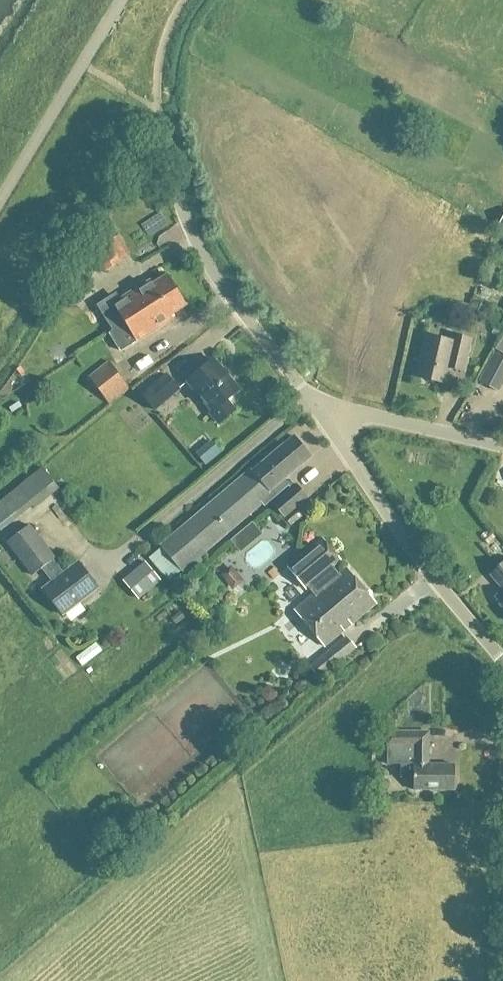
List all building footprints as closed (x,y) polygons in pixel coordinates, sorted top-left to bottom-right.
[(97,261),(102,268),(104,272),(121,261),(107,239),(90,250),(97,261)] [(171,314),(187,304),(167,272),(151,282),(149,278),(117,299),(116,296),(105,303),(111,312),(117,309),(125,321),(109,331),(121,351),(137,340),(173,317),(171,314)] [(475,301),(472,310),(484,314),(487,305),(475,301)] [(448,384),(453,361),(467,364),(473,338),(455,334),(453,343),(427,336),(417,376),(448,384)] [(502,380),(502,357),(495,352),(480,381),(498,390),(502,380)] [(239,389),(214,359),(189,380),(214,410),(211,412),(219,422),(234,410),(226,400),(239,389)] [(129,387),(108,361),(88,378),(109,404),(129,387)] [(155,408),(179,388),(166,372),(142,393),(155,408)] [(207,551),(262,502),(265,505),(290,484),(285,478),(302,463),(301,462),(310,454),(295,436),(285,444),(284,442),(253,468),(252,469),(163,546),(188,575),(210,555),(207,551)] [(59,487),(43,466),(0,500),(0,503),(14,520),(32,505),(34,507),(59,487)] [(285,516),(308,497),(297,484),(274,504),(285,516)] [(99,587),(78,560),(63,571),(53,558),(55,557),(29,523),(6,541),(31,575),(41,567),(51,581),(41,588),(62,616),(99,587)] [(340,574),(333,566),(341,559),(324,538),(288,567),(306,588),(309,586),(316,594),(296,611),(324,645),(376,603),(348,568),(340,574)] [(145,561),(122,579),(138,599),(161,580),(145,561)] [(489,575),(502,590),(502,563),(489,575)] [(179,610),(171,617),(176,623),(185,616),(179,610)] [(318,676),(356,646),(347,635),(310,666),(318,676)] [(261,690),(260,692),(261,693),(261,694),(262,696),(262,697),(263,698),(264,699),(266,699),(267,700),(268,700),(270,700),(271,699),(272,699),(274,698),(275,697),(275,696),(276,694),(276,693),(276,692),(276,690),(276,689),(275,688),(275,686),(274,686),(272,685),(271,684),(270,684),(268,684),(267,684),(266,684),(264,685),(263,686),(262,686),(262,688),(261,689),(261,690)] [(455,791),(455,773),(455,765),(430,765),(430,730),(388,730),(387,764),(401,764),(401,777),(414,778),(414,791),(455,791)]
